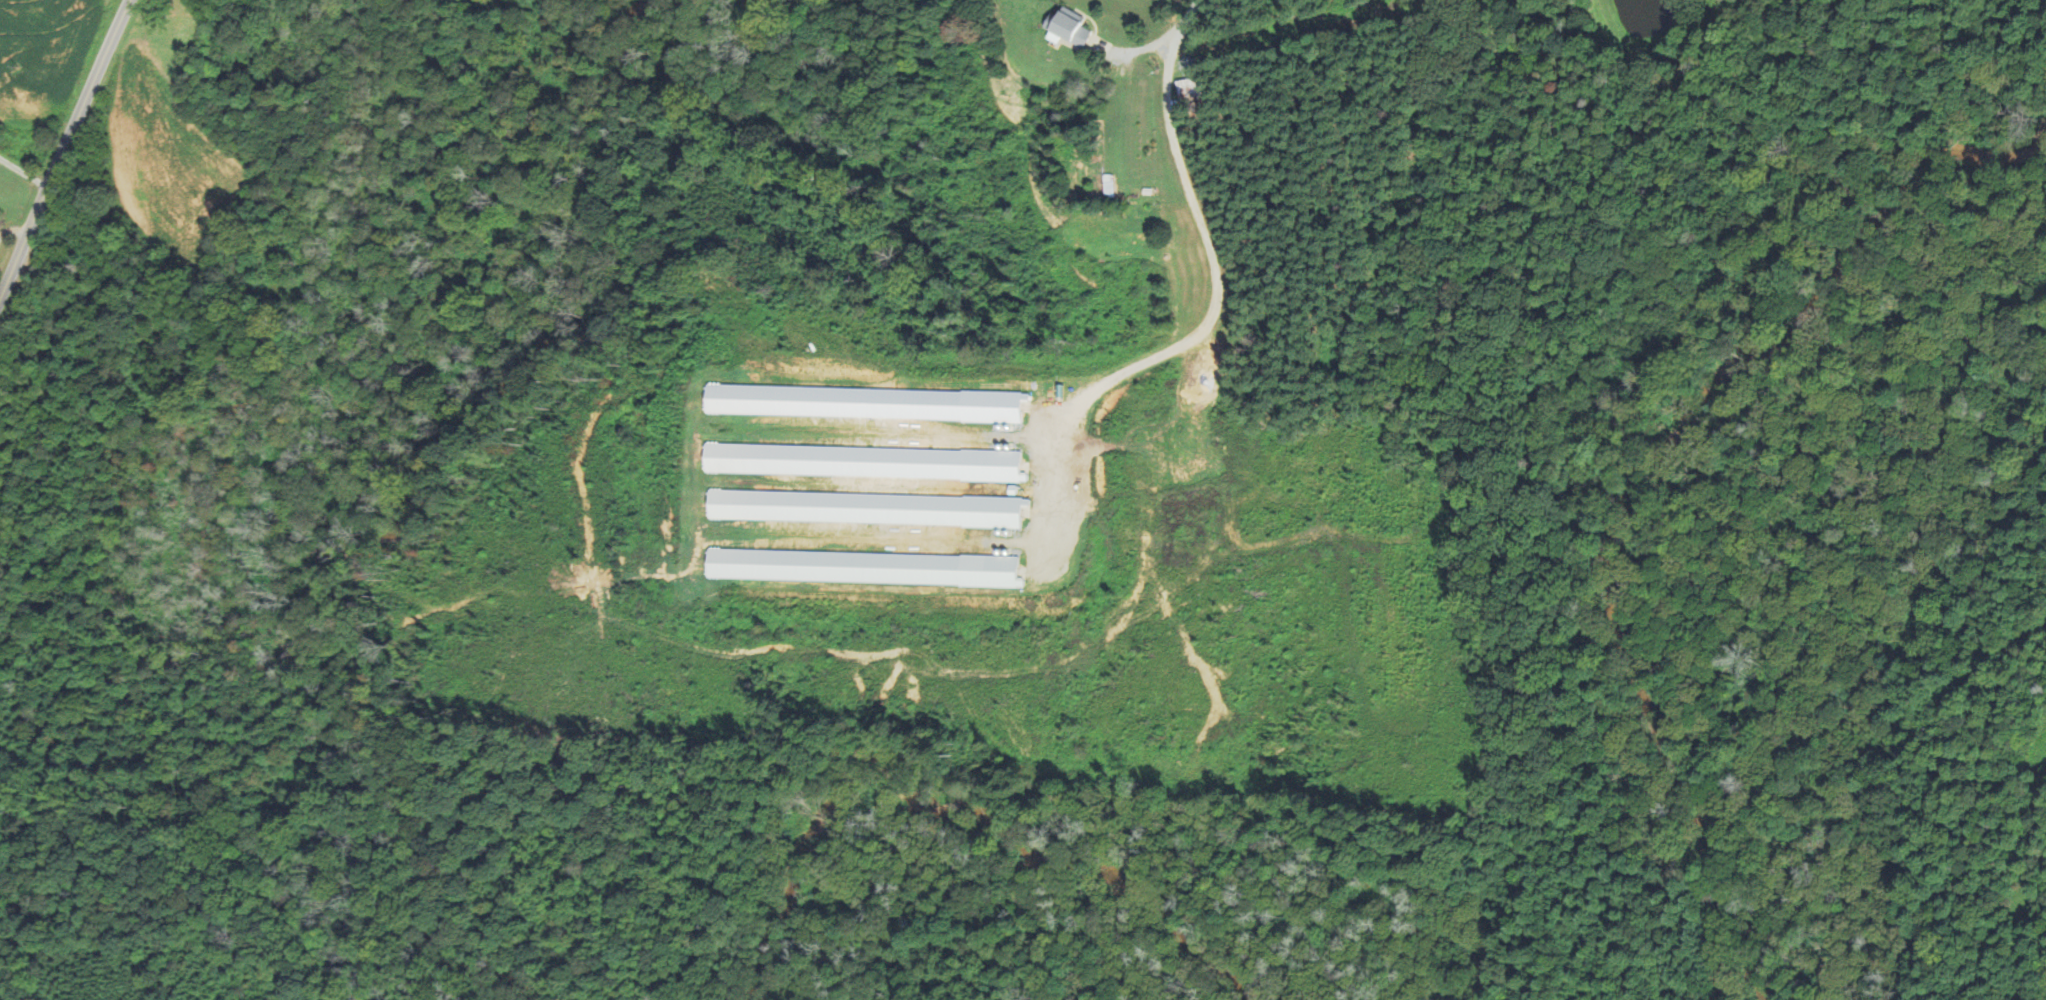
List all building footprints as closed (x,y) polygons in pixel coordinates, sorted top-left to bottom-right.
[(1092,48),(1099,32),(1091,28),(1094,20),(1067,7),(1063,16),(1057,13),(1050,27),(1059,31),(1055,39),(1067,44),(1070,38),(1092,48)] [(1194,97),(1194,79),(1171,79),(1171,97),(1194,97)] [(1120,196),(1120,183),(1108,183),(1108,196),(1120,196)]
